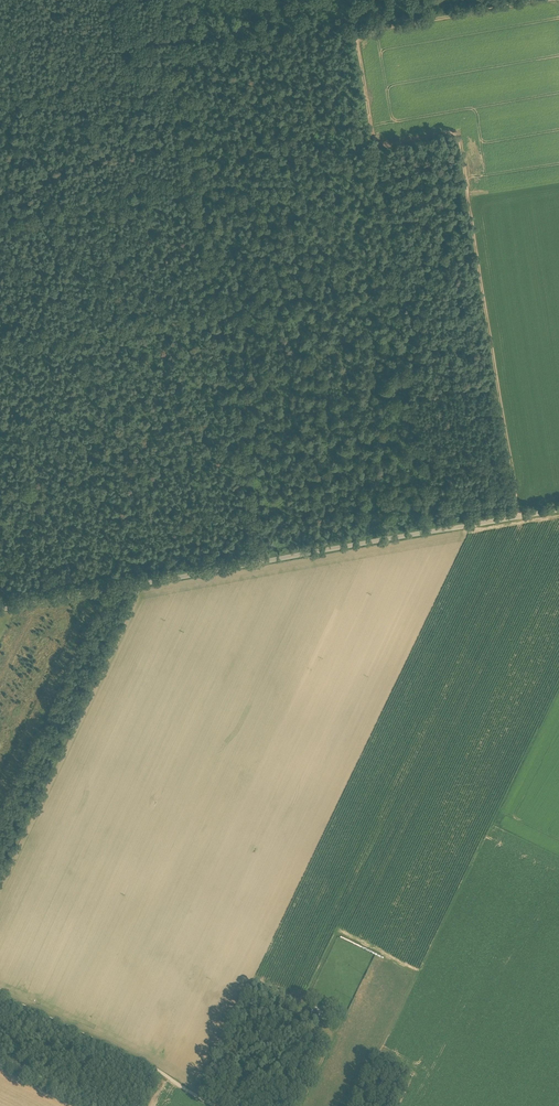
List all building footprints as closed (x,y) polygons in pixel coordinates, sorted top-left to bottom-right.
[(312,1029),(318,1036),(322,1031),(317,1025),(312,1029)]
